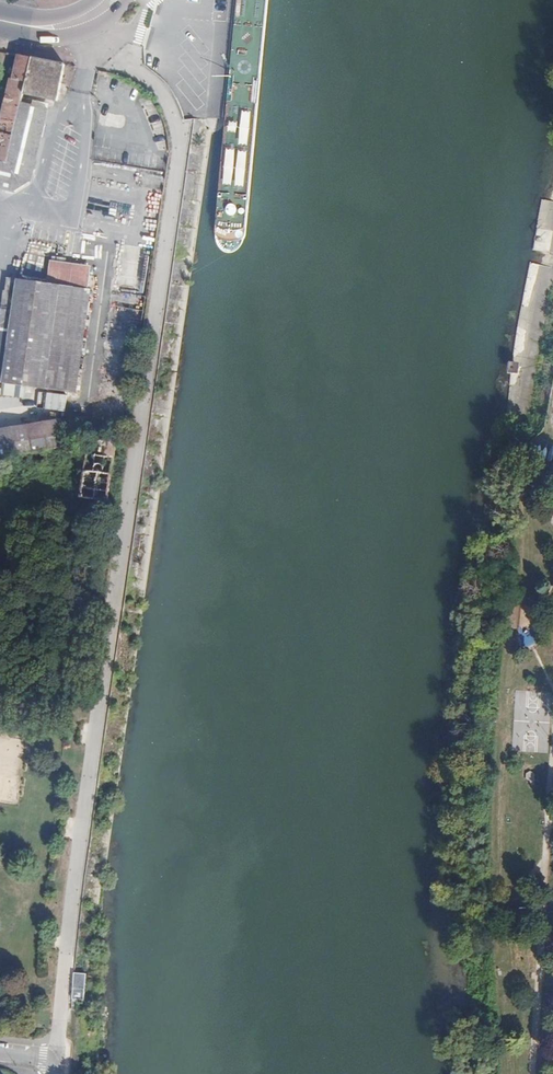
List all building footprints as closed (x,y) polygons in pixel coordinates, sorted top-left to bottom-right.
[(24,95),(33,58),(13,54),(8,77),(5,77),(0,100),(0,162),(8,163),(22,103),(24,95)] [(58,101),(65,65),(33,58),(24,95),(58,101)] [(21,197),(31,180),(47,109),(22,103),(8,163),(0,162),(0,190),(21,197)] [(15,281),(1,387),(77,398),(93,292),(15,281)] [(0,432),(0,462),(64,452),(60,421),(0,432)] [(117,457),(87,453),(81,498),(110,503),(117,457)] [(537,780),(534,773),(526,777),(528,783),(535,788),(537,780)] [(74,973),(72,1002),(82,1003),(84,974),(74,973)]
